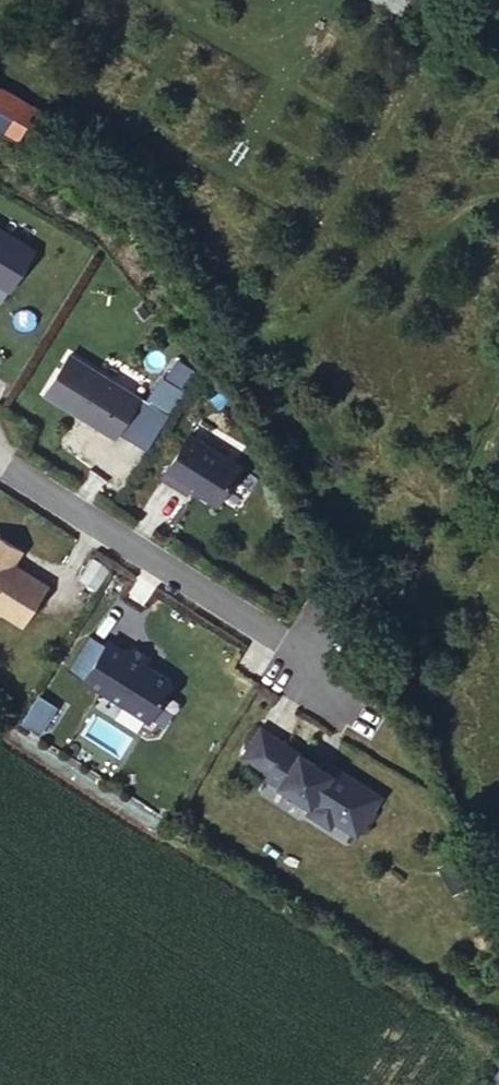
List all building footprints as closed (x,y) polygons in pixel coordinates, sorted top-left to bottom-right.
[(21,123),(37,93),(0,72),(0,111),(21,123)] [(16,263),(42,223),(0,197),(0,253),(16,263)] [(50,366),(119,411),(144,373),(74,328),(50,366)] [(192,410),(165,452),(181,462),(185,456),(219,479),(243,442),(192,410)] [(49,559),(15,538),(24,524),(0,509),(0,583),(24,598),(49,559)] [(110,615),(85,653),(149,695),(171,661),(170,654),(145,638),(150,631),(133,621),(129,628),(110,615)] [(321,737),(262,700),(243,730),(269,747),(268,749),(314,778),(310,784),(326,795),(336,794),(358,807),(383,769),(324,732),(321,737)]
